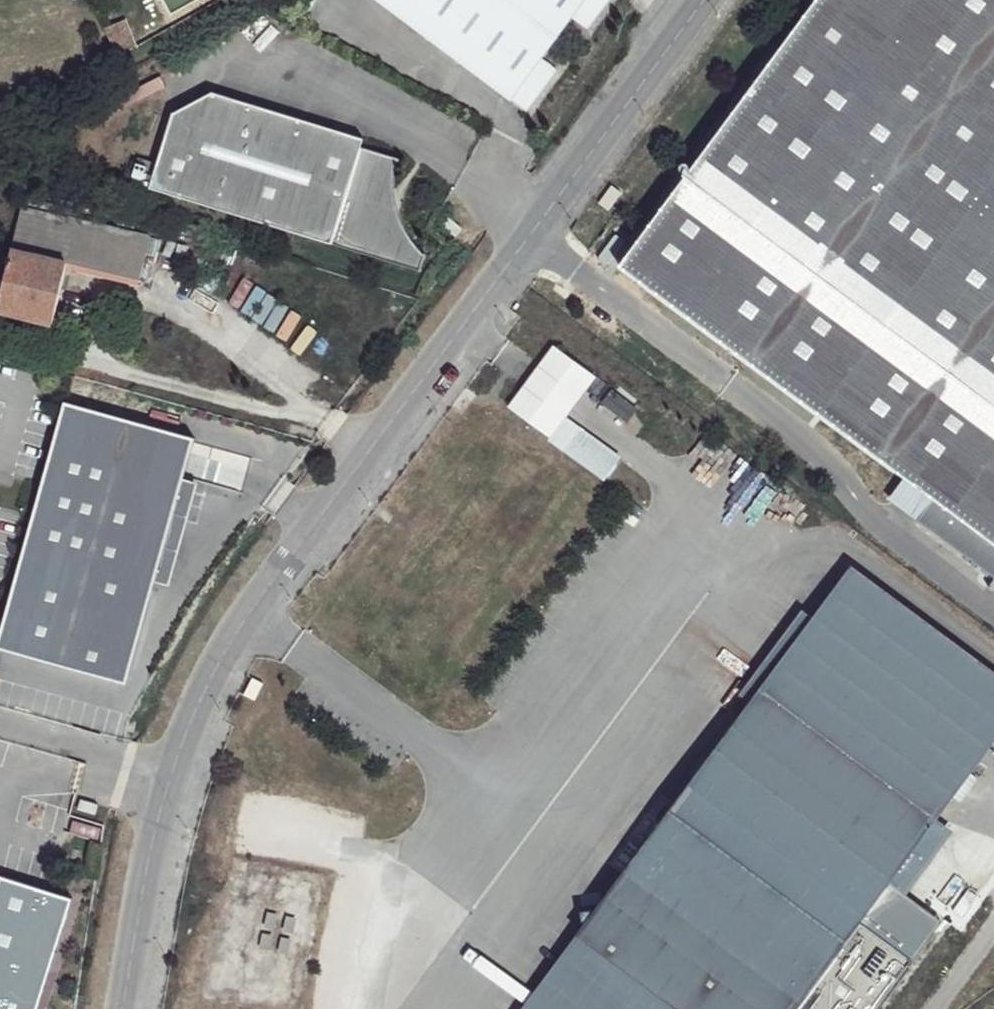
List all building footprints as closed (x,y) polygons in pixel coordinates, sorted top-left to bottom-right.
[(527,110),(558,70),(542,58),(573,15),(590,27),(610,0),(382,0),(527,110)] [(619,265),(993,548),(993,0),(816,0),(619,265)] [(399,156),(360,144),(363,136),(211,89),(202,118),(172,109),(149,185),(420,270),(425,253),(423,251),(422,252),(416,245),(411,239),(408,233),(403,225),(400,218),(397,208),(395,196),(394,186),(394,176),(396,165),(397,159),(398,159),(399,156)] [(73,222),(20,210),(14,242),(66,256),(73,222)] [(461,227),(447,216),(441,224),(455,235),(461,227)] [(140,235),(73,222),(66,256),(64,266),(131,281),(140,235)] [(150,238),(140,235),(131,281),(141,283),(150,238)] [(14,242),(0,300),(0,321),(47,335),(64,266),(66,256),(14,242)] [(242,281),(228,308),(277,333),(291,307),(242,281)] [(597,380),(553,347),(506,411),(550,444),(597,380)] [(67,409),(0,648),(0,655),(128,690),(197,445),(67,409)] [(623,459),(581,430),(563,455),(605,485),(623,459)] [(850,569),(524,1008),(873,1008),(910,959),(855,919),(993,730),(993,676),(850,569)] [(98,804),(81,799),(77,809),(95,815),(98,804)] [(0,887),(0,1008),(35,1008),(70,898),(3,877),(0,887)]
